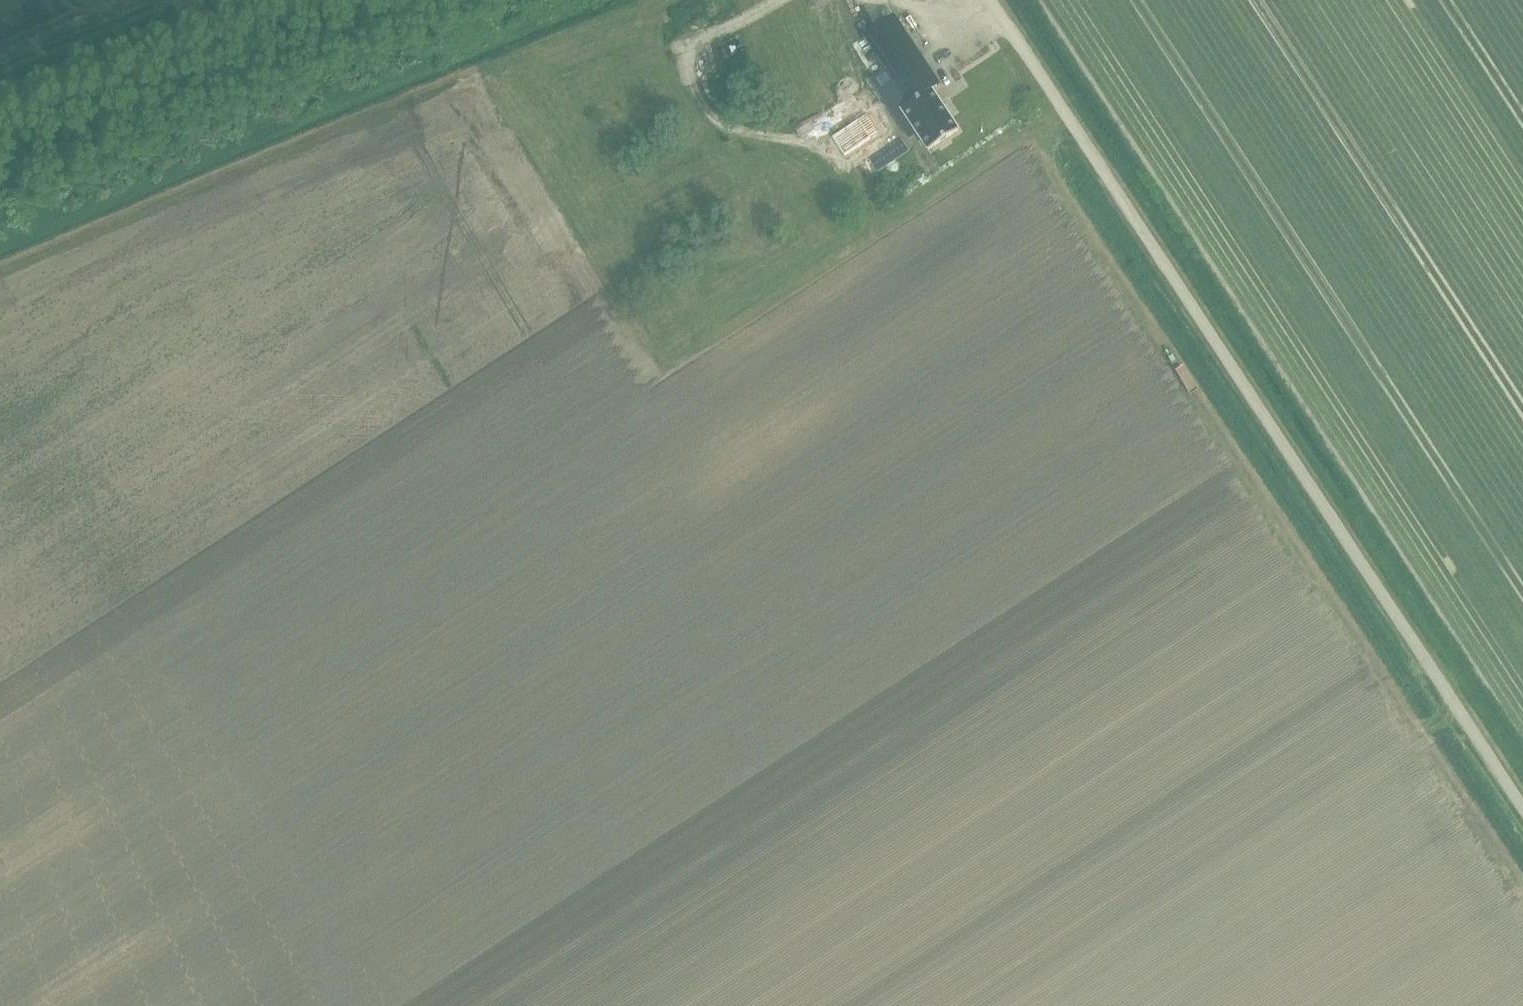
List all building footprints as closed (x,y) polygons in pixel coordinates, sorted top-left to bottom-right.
[(936,32),(950,23),(944,14),(930,23),(936,32)] [(963,126),(891,17),(862,36),(884,70),(868,80),(886,108),(894,103),(925,151),(963,126)] [(851,151),(886,128),(873,108),(838,131),(851,151)]
